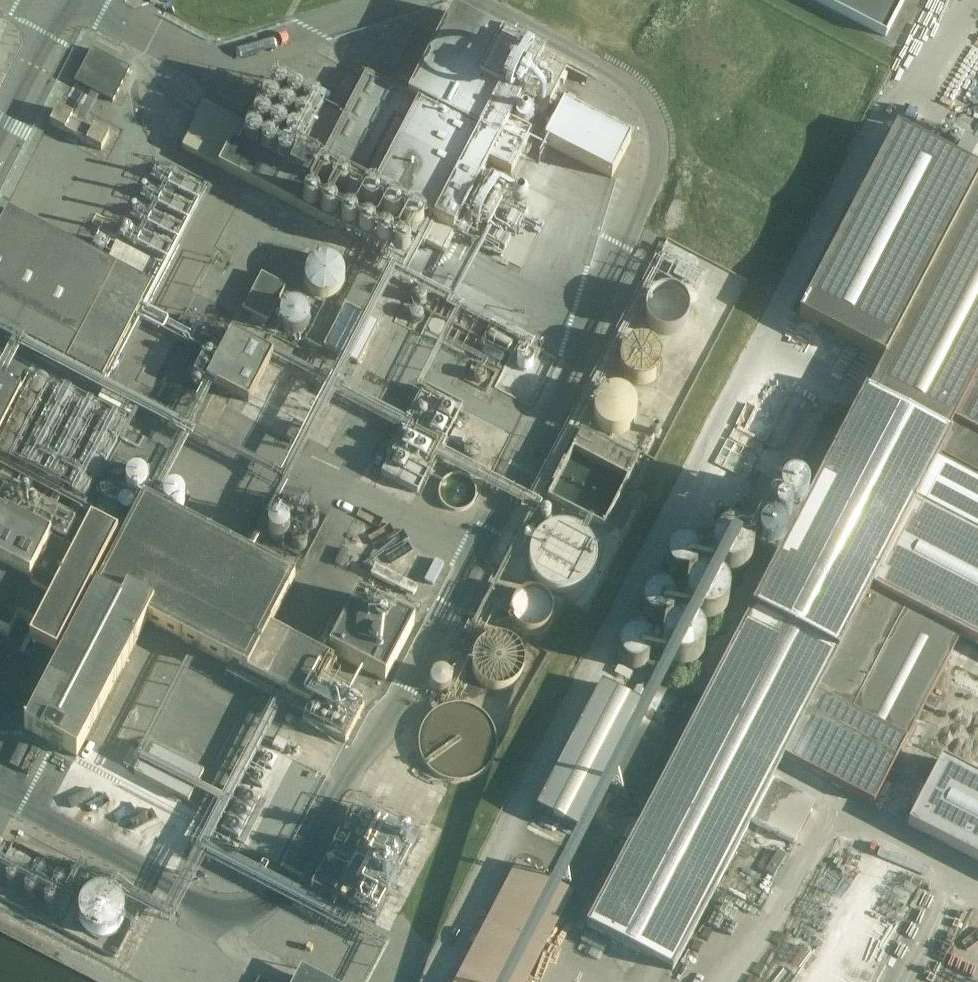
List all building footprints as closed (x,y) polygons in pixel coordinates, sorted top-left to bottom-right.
[(885,38),(905,0),(812,0),(885,38)] [(444,255),(455,234),(488,168),(511,179),(567,73),(543,61),(453,13),(408,98),(366,77),(320,165),(241,125),(205,106),(184,151),(219,170),(334,229),(347,205),(444,255)] [(74,83),(113,103),(130,70),(92,50),(74,83)] [(291,147),(325,128),(316,113),(333,104),(326,92),(332,89),(317,62),(301,71),(305,79),(292,87),(298,97),(272,113),(291,147)] [(58,110),(50,126),(101,151),(109,136),(58,110)] [(630,144),(564,110),(545,146),(612,180),(630,144)] [(526,827),(569,850),(607,777),(651,800),(586,925),(673,970),(718,885),(761,907),(795,841),(752,819),(784,758),(874,805),(964,633),(977,641),(977,175),(894,131),(884,151),(886,152),(858,206),(850,202),(791,314),(884,363),(867,395),(865,394),(853,417),(853,416),(842,436),(820,425),(831,405),(796,387),(752,472),(762,478),(731,537),(713,569),(698,561),(696,565),(694,569),(709,577),(708,578),(705,578),(701,579),(696,581),(692,584),(690,586),(688,589),(686,594),(685,598),(685,600),(686,604),(687,607),(688,610),(690,613),(689,615),(676,608),(674,611),(672,615),(685,622),(665,660),(652,653),(650,657),(648,660),(664,668),(647,702),(603,679),(526,827)] [(576,191),(572,200),(592,209),(596,200),(576,191)] [(0,224),(0,326),(103,379),(153,285),(8,209),(0,224)] [(178,247),(185,234),(164,222),(157,236),(178,247)] [(590,259),(589,237),(581,237),(582,259),(590,259)] [(343,286),(345,278),(343,271),(339,264),(333,260),(329,259),(325,258),(321,259),(316,260),(311,264),(306,270),(305,278),(306,285),(308,289),(310,292),(316,296),(319,298),(324,298),(330,298),(334,296),(338,293),(341,290),(343,286)] [(287,290),(262,277),(244,310),(269,323),(287,290)] [(450,293),(445,301),(462,311),(467,302),(450,293)] [(308,326),(310,320),(308,314),(306,310),(301,306),(295,305),(289,306),(284,309),(281,313),(280,316),(279,320),(280,326),(283,330),(288,334),(294,335),(301,334),(306,330),(308,326)] [(346,309),(325,349),(358,367),(379,326),(346,309)] [(206,379),(246,400),(239,414),(297,444),(331,379),(233,328),(206,379)] [(181,346),(186,334),(173,329),(168,341),(181,346)] [(661,374),(662,366),(661,358),(658,353),(655,350),(652,347),(648,345),(644,344),(640,344),(632,345),(629,346),(624,350),(621,354),(619,358),(618,366),(619,374),(621,378),(624,382),(628,385),(632,386),(637,388),(641,388),(649,386),(656,382),(659,378),(661,374)] [(20,396),(0,385),(0,434),(20,396)] [(424,389),(380,475),(416,493),(460,407),(424,389)] [(637,423),(638,415),(637,406),(635,403),(632,398),(628,395),(624,394),(617,392),(613,392),(607,394),(600,398),(595,405),(593,409),(593,414),(594,422),(596,427),(599,430),(602,433),(606,435),(611,437),(616,437),(620,437),(624,436),(629,433),(632,430),(635,427),(637,423)] [(581,430),(546,505),(606,533),(642,458),(581,430)] [(489,460),(490,454),(489,450),(488,447),(484,442),(478,438),(472,438),(466,439),(461,443),(458,447),(457,454),(458,461),(462,466),(468,469),(475,470),(482,468),(486,464),(489,460)] [(475,499),(477,492),(476,488),(475,485),(471,479),(465,475),(460,474),(453,474),(449,476),(446,478),(441,484),(440,488),(439,492),(439,495),(441,499),(444,505),(449,509),(453,510),(457,511),(464,510),(467,509),(470,506),(473,503),(475,499)] [(312,523),(323,506),(310,498),(299,515),(312,523)] [(332,662),(268,629),(302,563),(264,543),(255,561),(143,503),(25,729),(76,756),(146,622),(309,707),(301,722),(345,745),(363,711),(319,688),(332,662)] [(30,538),(8,526),(6,530),(0,527),(0,633),(10,638),(31,596),(51,606),(74,561),(92,526),(47,504),(30,538)] [(696,564),(697,558),(696,552),(693,548),(689,545),(684,543),(678,544),(672,547),(669,553),(668,557),(669,563),(671,567),(676,571),(681,573),(687,572),(692,569),(696,564)] [(550,576),(531,602),(557,621),(576,595),(550,576)] [(674,610),(675,604),(674,598),(671,594),(666,591),(661,590),(655,591),(650,593),(647,598),(646,604),(647,610),(650,614),(655,618),(660,619),(665,618),(670,615),(674,610)] [(651,654),(651,649),(650,643),(647,639),(643,636),(637,634),(632,635),(627,638),(623,643),(622,648),(623,654),(626,658),(630,662),(635,663),(641,663),(647,659),(651,654)] [(532,674),(532,668),(531,660),(529,655),(526,651),(523,648),(518,645),(509,643),(503,643),(498,645),(490,650),(487,653),(484,658),(483,662),(482,667),(483,672),(484,676),(486,681),(489,685),(492,688),(497,691),(506,693),(511,693),(516,691),(521,689),(525,686),(530,678),(532,674)] [(470,671),(472,664),(471,659),(468,656),(464,653),(460,651),(453,652),(450,654),(447,659),(445,664),(446,669),(449,673),(453,676),(457,677),(463,677),(467,674),(470,671)] [(454,700),(455,695),(453,690),(450,686),(446,683),(441,682),(437,683),(432,686),(429,690),(428,695),(429,700),(433,705),(436,707),(443,708),(447,707),(451,704),(454,700)] [(504,755),(505,748),(504,741),(502,733),(498,727),(493,721),(487,716),(482,713),(476,712),(467,710),(458,712),(452,713),(447,716),(441,721),(436,727),(432,733),(430,741),(429,748),(430,755),(432,762),(435,768),(438,773),(444,778),(449,781),(456,785),(464,786),(471,786),(479,784),(487,780),(493,775),(498,770),(502,762),(504,755)] [(153,735),(199,760),(211,738),(165,714),(153,735)] [(204,774),(151,747),(135,777),(188,804),(204,774)] [(977,862),(977,779),(942,761),(909,826),(977,862)] [(219,830),(245,843),(267,801),(241,787),(219,830)] [(472,981),(539,981),(555,947),(550,945),(582,875),(530,852),(472,981)] [(326,954),(310,981),(360,981),(364,976),(326,954)]
